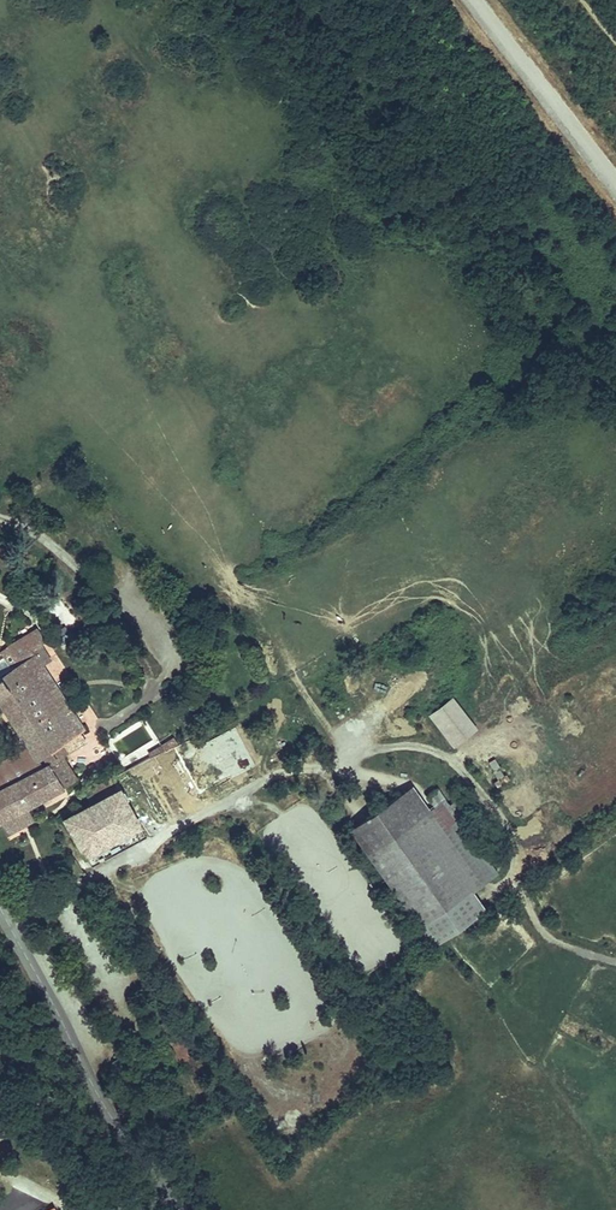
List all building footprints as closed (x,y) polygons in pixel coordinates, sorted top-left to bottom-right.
[(45,651),(39,641),(41,639),(34,627),(0,649),(0,652),(2,655),(0,656),(0,678),(45,651)] [(79,778),(66,755),(86,743),(81,734),(40,662),(39,661),(42,660),(42,661),(48,657),(45,651),(0,678),(0,700),(28,744),(11,754),(0,761),(0,770),(3,775),(0,777),(0,823),(8,836),(36,820),(28,807),(79,778)] [(453,748),(478,729),(452,696),(427,715),(453,748)] [(220,730),(241,766),(250,761),(229,725),(220,730)] [(181,730),(151,746),(156,753),(162,750),(169,746),(185,737),(181,730)] [(210,736),(231,772),(241,766),(220,730),(210,736)] [(184,752),(203,789),(231,772),(210,736),(184,752)] [(169,746),(162,750),(168,761),(176,756),(169,746)] [(162,750),(156,753),(92,789),(98,800),(93,803),(114,839),(203,789),(184,752),(176,756),(168,761),(162,750)] [(438,800),(420,775),(410,783),(428,807),(438,800)] [(454,789),(447,779),(438,786),(445,795),(454,789)] [(508,864),(454,789),(445,795),(438,800),(428,807),(410,783),(358,822),(393,872),(400,882),(428,923),(483,882),(508,864)] [(114,839),(93,803),(72,816),(91,852),(114,839)] [(400,882),(393,872),(383,879),(390,889),(400,882)] [(483,882),(428,923),(438,937),(494,896),(483,882)] [(8,1209),(18,1209),(29,1203),(18,1186),(0,1198),(8,1209)]
